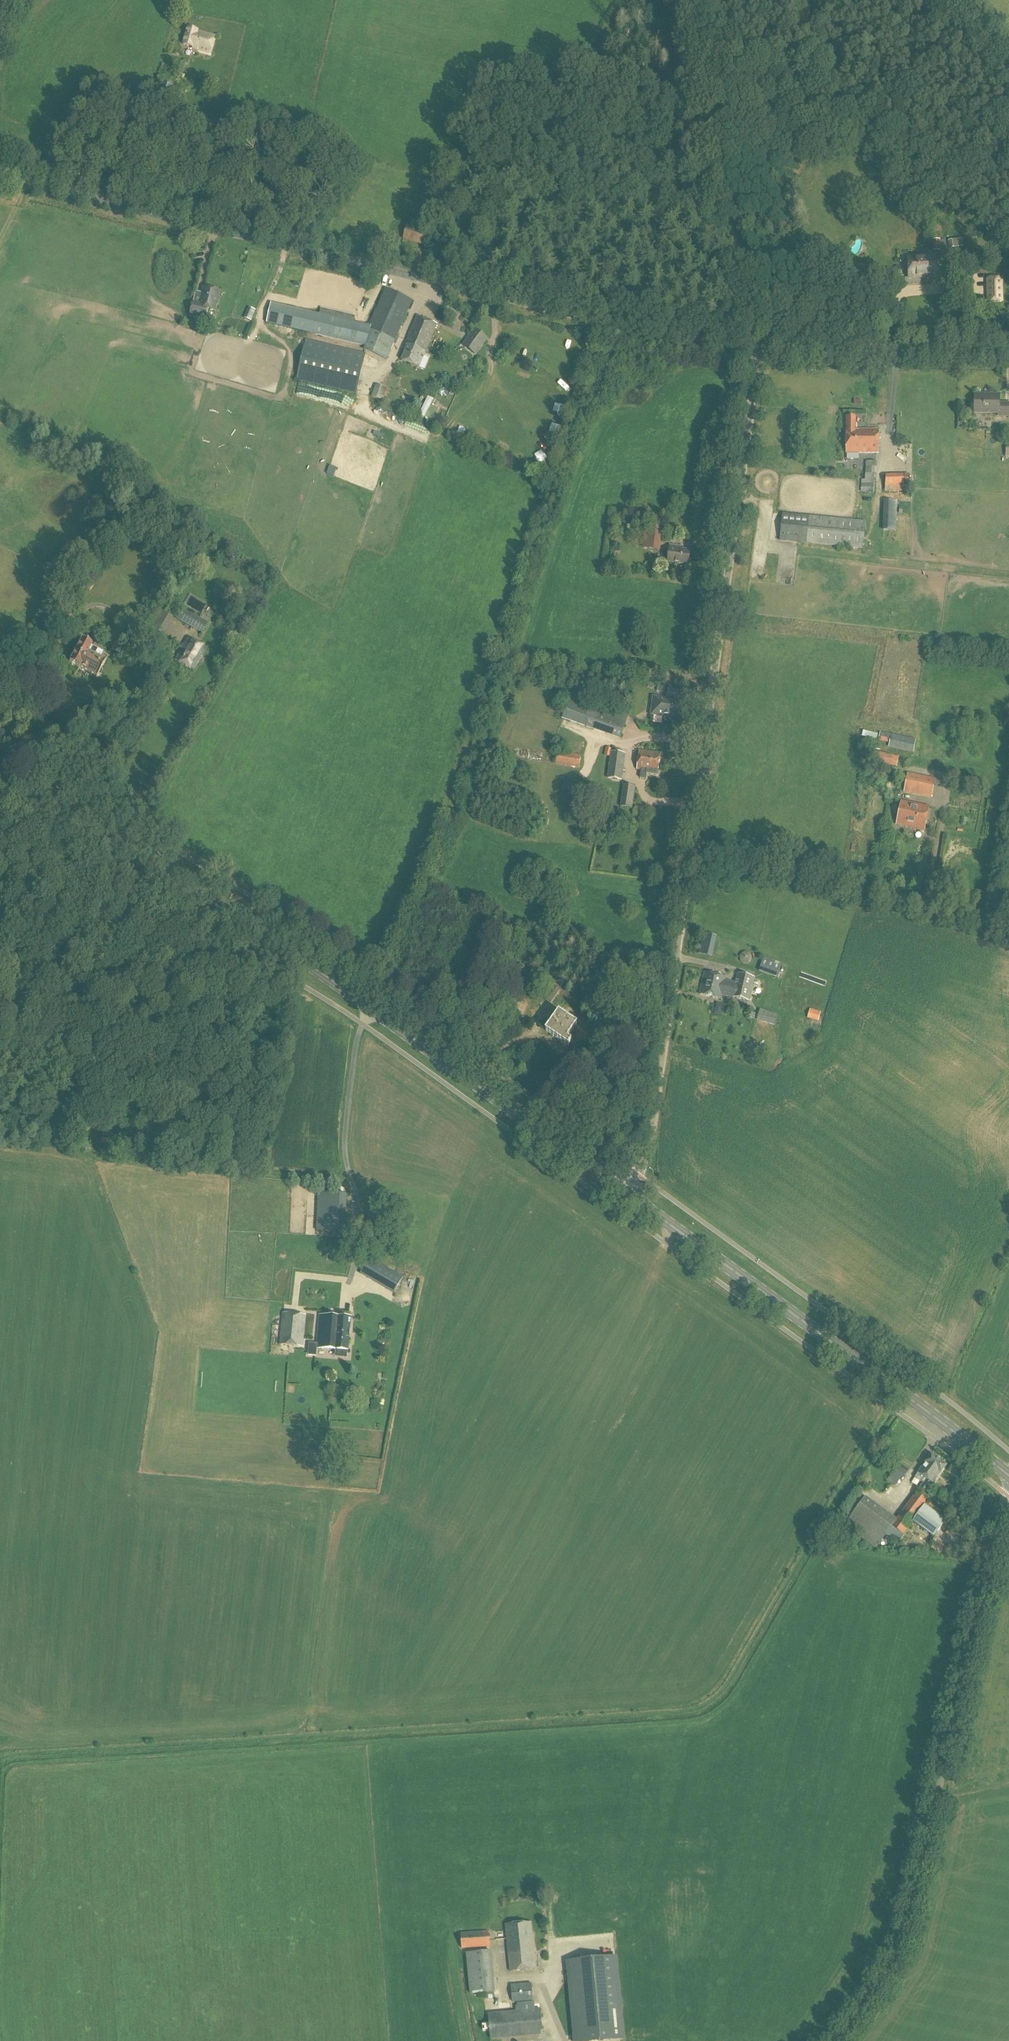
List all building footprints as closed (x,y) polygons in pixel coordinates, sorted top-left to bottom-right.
[(184,44),(194,47),(193,48),(209,53),(214,35),(200,31),(200,32),(188,29),(184,44)] [(171,91),(160,88),(157,101),(167,104),(171,91)] [(410,217),(403,238),(428,246),(434,225),(410,217)] [(932,251),(946,251),(945,239),(932,240),(932,251)] [(948,241),(949,249),(957,247),(955,239),(948,241)] [(939,257),(908,258),(909,277),(939,277),(939,257)] [(1003,278),(986,278),(987,303),(1003,303),(1003,278)] [(205,319),(207,312),(209,310),(215,311),(217,305),(219,304),(220,300),(219,298),(220,292),(216,291),(215,289),(210,288),(209,289),(204,288),(200,305),(193,303),(190,315),(205,319)] [(321,308),(319,313),(271,302),(266,323),(365,346),(363,351),(386,360),(388,355),(395,340),(413,300),(385,288),(369,325),(354,321),(356,316),(321,308)] [(252,321),(256,310),(249,308),(245,319),(252,321)] [(417,316),(408,338),(406,344),(409,345),(403,361),(419,368),(437,324),(417,316)] [(486,341),(473,331),(463,345),(476,354),(486,341)] [(357,394),(364,360),(366,353),(306,340),(296,380),(357,394)] [(482,397),(486,388),(476,383),(472,392),(482,397)] [(390,389),(376,384),(371,397),(385,402),(390,389)] [(998,395),(989,395),(989,398),(974,398),(974,413),(998,413),(998,416),(1008,416),(1008,403),(998,403),(998,395)] [(429,420),(439,402),(432,398),(423,417),(429,420)] [(465,399),(461,407),(472,412),(476,404),(465,399)] [(863,453),(863,430),(855,430),(855,416),(846,416),(846,453),(863,453)] [(470,436),(470,427),(463,427),(462,435),(470,436)] [(863,430),(863,453),(879,453),(879,430),(863,430)] [(493,436),(482,433),(480,440),(491,443),(493,436)] [(875,482),(877,462),(866,461),(865,480),(861,480),(861,493),(873,493),(874,482),(875,482)] [(885,493),(904,492),(904,487),(910,487),(909,475),(884,476),(885,493)] [(896,531),(897,502),(884,501),(883,531),(896,531)] [(863,549),(865,521),(782,514),(779,541),(863,549)] [(660,551),(663,528),(645,526),(642,549),(660,551)] [(688,565),(690,551),(682,550),(683,547),(670,545),(668,563),(688,565)] [(206,617),(212,608),(195,599),(190,608),(206,617)] [(174,615),(160,608),(147,632),(160,640),(174,615)] [(182,608),(177,619),(202,633),(208,622),(182,608)] [(128,641),(120,636),(111,651),(119,655),(128,641)] [(175,660),(194,671),(207,648),(187,637),(175,660)] [(103,654),(91,647),(91,646),(81,640),(68,663),(78,669),(79,668),(96,678),(98,675),(100,675),(102,672),(101,670),(108,657),(103,654)] [(594,699),(571,692),(561,720),(620,740),(630,712),(605,703),(606,699),(595,696),(594,699)] [(678,717),(680,702),(666,700),(667,699),(654,697),(651,715),(664,716),(664,715),(678,717)] [(913,753),(916,740),(880,732),(878,741),(889,744),(888,748),(913,753)] [(622,781),(625,754),(611,753),(612,749),(606,748),(604,756),(610,757),(607,779),(622,781)] [(661,753),(639,750),(639,751),(637,770),(639,770),(641,771),(639,779),(646,779),(647,774),(658,775),(661,753)] [(581,756),(547,751),(545,763),(546,763),(555,764),(555,765),(579,768),(581,756)] [(891,766),(893,756),(873,752),(871,762),(891,766)] [(931,797),(935,780),(908,774),(904,791),(931,797)] [(983,792),(984,781),(971,778),(969,790),(983,792)] [(632,809),(635,787),(623,785),(620,807),(632,809)] [(924,831),(929,807),(901,802),(896,825),(924,831)] [(666,881),(668,867),(660,867),(658,880),(666,881)] [(710,956),(714,936),(703,934),(699,954),(710,956)] [(776,977),(781,964),(763,958),(758,971),(776,977)] [(726,977),(705,972),(704,974),(700,994),(721,999),(722,995),(732,997),(749,1001),(755,978),(738,974),(736,982),(736,983),(726,980),(726,977)] [(560,990),(554,986),(555,985),(547,982),(547,981),(539,979),(538,982),(541,990),(544,986),(550,991),(544,999),(550,1004),(560,990)] [(561,1005),(565,995),(559,993),(556,1002),(561,1005)] [(818,1021),(821,1012),(810,1009),(807,1018),(818,1021)] [(568,1046),(572,1040),(568,1037),(578,1023),(559,1010),(545,1030),(568,1046)] [(774,1026),(778,1015),(760,1010),(757,1021),(774,1026)] [(89,1132),(93,1118),(84,1115),(79,1129),(89,1132)] [(115,1145),(116,1132),(102,1131),(101,1144),(115,1145)] [(313,1218),(313,1194),(312,1194),(312,1187),(297,1187),(296,1235),(309,1235),(309,1218),(313,1218)] [(344,1233),(345,1219),(317,1217),(316,1231),(344,1233)] [(393,1293),(402,1278),(365,1256),(360,1264),(364,1266),(360,1274),(393,1293)] [(307,1315),(283,1313),(280,1345),(304,1347),(307,1315)] [(335,1355),(347,1356),(348,1351),(349,1351),(352,1318),(320,1315),(317,1348),(336,1350),(335,1355)] [(941,1473),(946,1465),(931,1454),(925,1462),(926,1462),(918,1474),(915,1478),(923,1484),(921,1487),(927,1491),(933,1483),(940,1473),(941,1473)] [(901,1481),(909,1470),(899,1463),(888,1480),(896,1485),(899,1480),(901,1481)] [(926,1506),(925,1505),(929,1499),(918,1491),(896,1520),(866,1497),(865,1498),(859,1494),(842,1518),(848,1521),(845,1525),(876,1548),(886,1535),(897,1543),(912,1522),(933,1538),(946,1520),(939,1516),(944,1510),(930,1499),(926,1506)] [(511,1971),(536,1969),(531,1922),(506,1924),(511,1971)] [(462,1949),(490,1947),(489,1931),(461,1933),(462,1949)] [(495,1998),(494,1992),(490,1951),(467,1954),(471,1994),(483,1993),(484,1999),(495,1998)] [(569,1961),(576,2040),(599,2040),(623,2039),(615,1957),(569,1961)] [(512,2002),(533,2001),(532,1983),(511,1985),(512,2002)] [(534,2009),(533,2001),(517,2003),(517,2006),(515,2006),(516,2010),(488,2013),(490,2040),(543,2035),(540,2008),(534,2009)]
